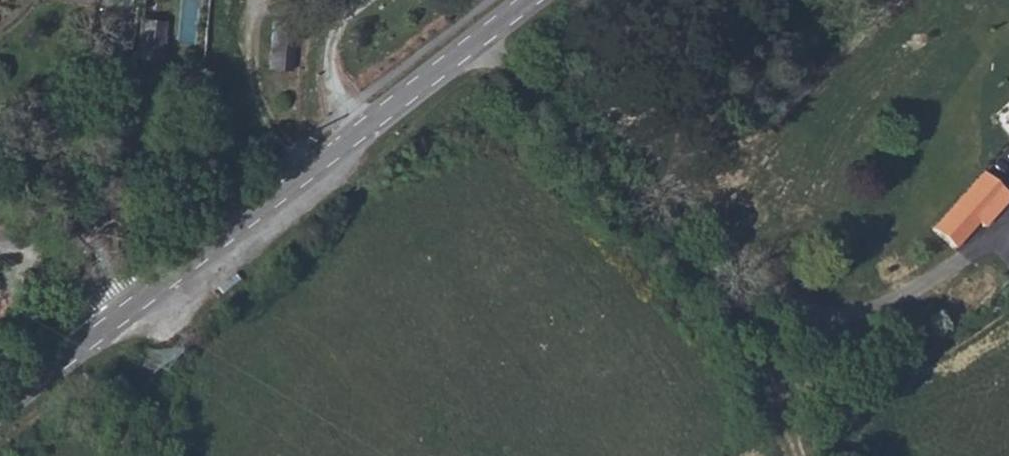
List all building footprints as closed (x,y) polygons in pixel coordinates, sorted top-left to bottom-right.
[(291,69),(295,22),(272,20),(268,68),(291,69)] [(160,60),(164,25),(140,23),(136,57),(160,60)] [(934,232),(955,246),(965,233),(983,209),(966,196),(934,232)]
